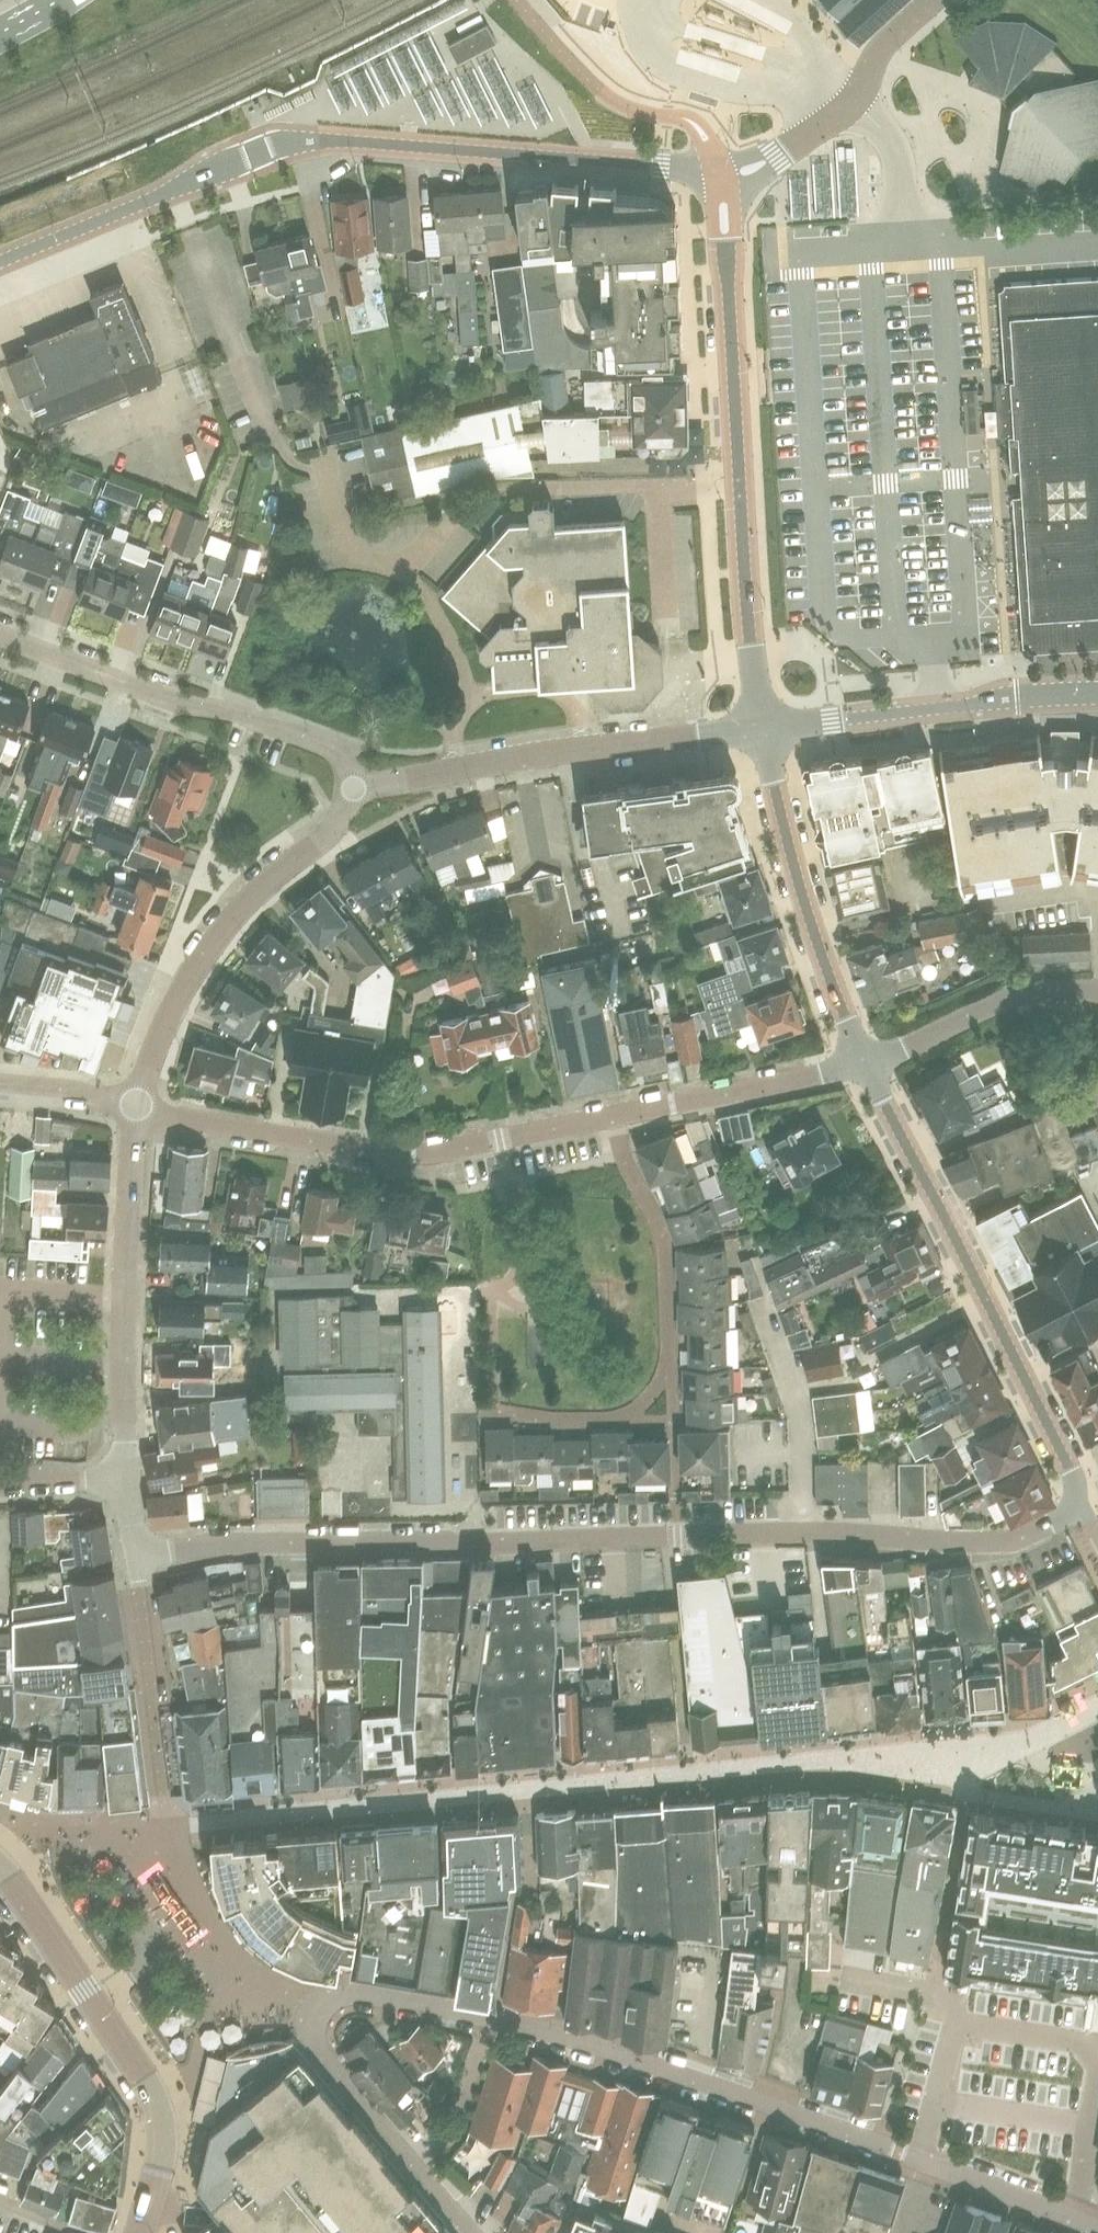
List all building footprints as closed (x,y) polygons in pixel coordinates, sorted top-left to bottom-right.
[(858,31),(892,0),(830,0),(858,31)] [(699,26),(725,11),(719,1),(693,15),(699,26)] [(1097,140),(1097,80),(1076,83),(1074,70),(1052,45),(1057,41),(1025,20),(987,17),(955,36),(979,63),(969,77),(1003,90),(1005,89),(1013,99),(1011,100),(1007,119),(1014,120),(1004,166),(1016,180),(1053,187),(1079,149),(1097,140)] [(486,23),(448,44),(458,62),(496,40),(486,23)] [(533,186),(533,188),(515,190),(521,255),(520,256),(521,262),(532,345),(534,367),(616,366),(616,365),(673,362),(673,359),(672,360),(671,347),(681,346),(674,204),(672,204),(668,200),(657,194),(648,192),(616,189),(616,188),(551,183),(551,193),(548,193),(547,184),(533,186)] [(501,188),(462,190),(464,208),(467,238),(469,238),(504,235),(501,188)] [(479,343),(476,308),(473,267),(470,267),(469,248),(469,238),(467,238),(464,208),(462,190),(434,192),(436,226),(455,224),(456,238),(452,241),(452,250),(458,252),(459,268),(455,268),(458,310),(461,344),(479,343)] [(378,244),(408,242),(405,194),(374,196),(378,244)] [(353,247),(370,245),(365,197),(330,200),(335,248),(331,248),(338,270),(339,270),(346,301),(363,297),(356,265),(357,265),(353,247)] [(315,267),(317,266),(309,233),(282,239),(287,257),(290,272),(296,307),(307,305),(304,290),(310,288),(306,272),(315,270),(315,267)] [(287,257),(282,239),(256,246),(267,289),(276,294),(283,293),(285,309),(296,307),(290,272),(287,257)] [(427,257),(429,281),(431,281),(443,280),(442,271),(440,239),(425,240),(426,257),(427,257)] [(412,288),(425,287),(422,257),(409,258),(412,288)] [(532,345),(521,262),(491,266),(501,349),(532,345)] [(1004,282),(1004,284),(1001,288),(999,288),(1005,379),(996,380),(999,434),(1009,433),(1011,469),(1024,468),(1026,494),(1013,494),(1023,645),(1025,645),(1029,648),(1029,651),(1097,646),(1097,276),(1004,282)] [(163,377),(155,357),(156,356),(125,280),(92,293),(100,312),(69,325),(32,341),(35,349),(9,360),(22,392),(30,389),(36,404),(45,425),(163,377)] [(360,365),(358,329),(343,330),(345,366),(360,365)] [(383,370),(364,375),(377,428),(404,421),(400,402),(392,404),(383,370)] [(529,455),(652,451),(657,446),(672,446),(680,437),(684,437),(682,377),(661,378),(661,372),(644,373),(644,378),(584,380),(585,411),(541,412),(539,397),(373,434),(361,437),(376,503),(507,473),(533,473),(529,455)] [(280,389),(284,408),(306,403),(302,384),(280,389)] [(346,405),(354,439),(361,437),(373,434),(365,400),(346,405)] [(357,496),(367,493),(364,478),(353,480),(357,496)] [(47,511),(30,504),(33,496),(10,487),(0,513),(0,528),(12,533),(0,565),(0,568),(22,576),(47,511)] [(631,625),(626,550),(623,517),(554,521),(553,503),(548,498),(533,499),(528,504),(528,507),(500,509),(491,519),(498,526),(441,591),(487,632),(479,641),(479,650),(485,655),(492,655),(493,681),(587,675),(587,682),(611,702),(642,700),(663,677),(661,645),(637,625),(631,625)] [(58,550),(75,556),(90,518),(67,509),(64,517),(47,511),(22,576),(25,577),(23,582),(39,588),(41,583),(44,584),(58,550)] [(107,537),(102,535),(108,520),(91,514),(90,518),(75,556),(73,562),(91,568),(79,598),(102,606),(123,553),(127,541),(112,535),(107,537)] [(189,514),(176,549),(196,556),(209,522),(189,514)] [(230,556),(236,539),(214,531),(208,548),(230,556)] [(249,550),(235,546),(229,571),(243,575),(249,550)] [(146,561),(123,553),(102,606),(125,614),(136,585),(153,592),(165,561),(149,555),(146,561)] [(187,639),(199,643),(223,579),(224,575),(229,561),(210,555),(206,566),(208,573),(203,586),(202,587),(198,598),(198,600),(196,606),(185,601),(172,633),(170,640),(185,645),(187,639)] [(224,575),(223,579),(199,643),(225,653),(237,621),(225,616),(232,596),(233,596),(237,584),(234,583),(236,579),(224,575)] [(263,582),(247,576),(236,608),(252,613),(263,582)] [(150,632),(170,640),(172,633),(185,601),(186,597),(166,589),(150,632)] [(17,733),(29,701),(8,693),(0,712),(0,757),(10,731),(16,733),(17,733)] [(26,778),(46,786),(60,749),(72,718),(49,710),(37,742),(39,743),(26,778)] [(95,725),(73,717),(58,756),(52,772),(34,820),(46,825),(73,754),(83,758),(95,725)] [(955,749),(955,746),(942,749),(941,747),(939,747),(962,893),(964,893),(964,889),(1059,875),(1059,878),(1062,878),(1059,864),(1072,864),(1070,878),(1072,878),(1073,874),(1097,877),(1097,734),(1093,734),(1093,732),(1091,731),(1089,742),(1079,740),(1051,741),(1041,742),(1039,732),(1036,732),(1037,736),(1020,739),(1020,736),(991,741),(992,743),(955,749)] [(96,760),(80,803),(106,814),(117,786),(135,793),(152,748),(121,737),(119,741),(110,766),(96,760)] [(825,856),(875,845),(927,834),(924,822),(945,817),(944,811),(929,746),(877,757),(877,760),(862,763),(861,755),(810,762),(812,771),(807,773),(825,856)] [(214,772),(208,770),(209,767),(182,756),(177,767),(167,763),(150,807),(179,818),(187,798),(202,804),(208,786),(214,784),(217,777),(214,772)] [(3,793),(11,772),(0,768),(0,791),(3,793)] [(582,792),(582,795),(591,849),(611,846),(610,839),(635,834),(648,881),(635,886),(639,895),(746,858),(741,842),(749,839),(732,789),(737,786),(739,780),(737,775),(732,772),(726,772),(582,792)] [(83,788),(70,783),(60,809),(73,814),(83,788)] [(452,818),(464,849),(494,837),(482,807),(452,818)] [(472,870),(464,849),(452,818),(422,830),(435,860),(451,854),(458,872),(455,873),(457,886),(475,883),(472,870)] [(141,822),(132,844),(174,860),(180,843),(149,831),(151,826),(141,822)] [(102,825),(95,841),(128,854),(134,837),(102,825)] [(79,861),(90,841),(77,834),(66,853),(79,861)] [(403,838),(374,853),(390,882),(407,873),(418,893),(429,887),(403,838)] [(826,859),(826,860),(839,915),(889,903),(876,847),(826,859)] [(390,882),(374,853),(346,869),(373,917),(384,911),(373,892),(390,882)] [(517,860),(492,865),(495,879),(520,874),(517,860)] [(0,871),(0,879),(10,882),(16,866),(4,861),(0,871)] [(735,916),(771,904),(771,902),(774,899),(771,889),(766,889),(757,864),(721,876),(726,891),(724,892),(722,894),(721,896),(720,899),(721,900),(721,902),(722,903),(724,905),(725,905),(728,906),(729,906),(731,905),(735,916)] [(472,870),(475,883),(491,881),(489,867),(472,870)] [(131,903),(159,914),(172,879),(149,870),(147,874),(142,872),(136,887),(116,879),(116,881),(104,876),(98,891),(110,895),(131,903)] [(541,952),(589,941),(584,917),(573,920),(565,881),(557,883),(555,873),(553,872),(535,875),(532,878),(534,885),(508,891),(523,963),(542,959),(541,952)] [(697,895),(718,887),(714,875),(693,882),(697,895)] [(344,959),(357,976),(383,955),(340,902),(345,898),(329,879),(307,897),(303,896),(295,902),(295,906),(294,907),(320,939),(333,928),(352,952),(344,959)] [(110,895),(98,891),(93,905),(105,909),(110,895)] [(10,1011),(1,1033),(22,1041),(25,1036),(43,1043),(45,1038),(63,1045),(65,1041),(82,1048),(85,1040),(97,1045),(103,1047),(109,1030),(108,1029),(111,1021),(108,1019),(115,1003),(118,1004),(125,986),(122,985),(128,968),(125,967),(127,962),(130,963),(132,957),(103,946),(108,935),(5,895),(1,936),(21,943),(9,975),(16,978),(4,1009),(10,1011)] [(159,914),(131,903),(119,934),(124,936),(122,940),(146,949),(159,914)] [(977,907),(964,911),(969,935),(987,927),(977,907)] [(969,935),(964,911),(920,919),(925,943),(935,942),(969,935)] [(699,944),(732,933),(728,920),(695,931),(699,944)] [(698,981),(707,1006),(732,997),(730,992),(757,983),(754,976),(774,969),(774,972),(784,969),(780,956),(787,954),(784,945),(788,943),(782,925),(777,927),(776,922),(740,934),(746,954),(745,955),(748,964),(698,981)] [(281,981),(302,956),(269,928),(248,954),(281,981)] [(1091,956),(1090,931),(1024,934),(1025,960),(1091,956)] [(980,950),(985,952),(989,950),(991,946),(989,941),(985,940),(981,941),(979,946),(980,950)] [(925,943),(916,946),(916,944),(886,954),(881,941),(847,954),(864,1000),(919,980),(914,966),(923,963),(922,962),(939,956),(935,942),(925,943)] [(420,951),(409,957),(418,973),(431,971),(420,951)] [(357,976),(350,1016),(323,1012),(310,1009),(307,1026),(296,1024),(289,1067),(307,1070),(301,1105),(343,1112),(350,1077),(366,1080),(373,1041),(382,1043),(395,970),(383,955),(357,976)] [(545,968),(561,1048),(569,1086),(616,1076),(592,958),(545,968)] [(471,959),(446,968),(455,993),(480,984),(471,959)] [(537,961),(522,963),(525,985),(540,982),(537,961)] [(315,984),(310,1009),(323,1012),(329,978),(310,963),(302,973),(315,984)] [(255,1013),(264,999),(231,979),(214,1006),(226,1013),(223,1017),(246,1031),(256,1014),(255,1013)] [(669,1003),(664,980),(650,983),(654,1006),(669,1003)] [(746,993),(732,997),(707,1006),(701,1008),(710,1033),(756,1018),(762,1035),(802,1022),(801,1021),(806,1019),(800,1004),(796,1005),(790,987),(749,1001),(746,993)] [(518,1047),(520,1048),(524,1049),(528,1048),(531,1046),(533,1042),(537,1041),(527,1000),(489,1009),(491,1005),(505,1002),(502,990),(482,994),(482,996),(485,1009),(483,1010),(490,1042),(510,1038),(512,1046),(516,1045),(518,1047)] [(470,1060),(473,1055),(476,1054),(474,1046),(490,1042),(483,1010),(485,1009),(482,996),(473,999),(476,1012),(441,1020),(450,1061),(455,1059),(460,1063),(465,1063),(470,1060)] [(633,1048),(637,1068),(667,1061),(665,1048),(658,1016),(650,1018),(646,1001),(613,1009),(618,1033),(624,1031),(625,1037),(630,1036),(633,1048)] [(679,1061),(685,1060),(699,1057),(701,1057),(693,1014),(671,1018),(679,1061)] [(268,1047),(277,1033),(265,1025),(256,1039),(268,1047)] [(273,1057),(254,1049),(246,1046),(243,1056),(197,1042),(188,1074),(227,1085),(232,1068),(247,1073),(246,1074),(270,1081),(273,1057)] [(969,1074),(961,1059),(945,1068),(947,1070),(932,1078),(930,1075),(915,1084),(938,1132),(963,1120),(967,1129),(1015,1107),(999,1075),(965,1093),(958,1080),(969,1074)] [(724,1141),(754,1135),(749,1109),(718,1115),(724,1141)] [(814,1124),(811,1118),(795,1126),(794,1125),(793,1124),(791,1124),(790,1124),(789,1126),(788,1126),(788,1128),(788,1129),(767,1140),(772,1151),(779,1148),(786,1160),(776,1165),(785,1182),(795,1177),(796,1179),(797,1178),(800,1184),(814,1176),(811,1171),(814,1170),(812,1167),(820,1163),(823,1169),(837,1161),(834,1156),(837,1155),(829,1138),(831,1137),(822,1120),(814,1124)] [(1053,1171),(1030,1119),(983,1138),(945,1153),(942,1159),(962,1195),(999,1179),(1004,1192),(1053,1171)] [(650,1179),(659,1176),(659,1175),(684,1165),(671,1132),(637,1145),(650,1179)] [(708,1136),(698,1140),(705,1158),(715,1154),(708,1136)] [(207,1217),(208,1204),(201,1204),(207,1147),(169,1143),(163,1200),(182,1202),(181,1214),(207,1217)] [(31,1182),(32,1182),(33,1160),(32,1160),(33,1148),(11,1147),(9,1187),(31,1188),(31,1182)] [(107,1185),(109,1149),(72,1148),(71,1161),(33,1160),(32,1182),(107,1185)] [(1097,1163),(1097,1152),(1084,1155),(1087,1166),(1097,1163)] [(663,1188),(672,1212),(673,1212),(711,1198),(710,1197),(715,1196),(715,1195),(717,1191),(711,1175),(707,1173),(696,1177),(690,1162),(684,1165),(659,1175),(659,1176),(663,1187),(663,1188)] [(261,1207),(265,1178),(236,1173),(235,1179),(230,1179),(224,1218),(237,1220),(239,1209),(241,1209),(242,1204),(261,1207)] [(718,1179),(724,1193),(733,1189),(728,1175),(718,1179)] [(355,1204),(335,1201),(336,1190),(308,1186),(303,1220),(302,1228),(313,1230),(314,1222),(331,1224),(331,1223),(352,1225),(355,1204)] [(1097,1322),(1097,1223),(1080,1188),(1029,1215),(1019,1195),(976,1218),(1015,1293),(1013,1294),(1042,1351),(1097,1322)] [(733,1189),(724,1193),(729,1207),(739,1203),(733,1189)] [(724,1193),(711,1198),(673,1212),(672,1212),(667,1214),(671,1224),(671,1225),(677,1240),(720,1223),(716,1212),(729,1207),(724,1193)] [(83,1232),(84,1232),(104,1234),(106,1201),(69,1199),(67,1236),(29,1233),(28,1252),(81,1255),(83,1232)] [(409,1244),(410,1239),(443,1245),(449,1243),(450,1231),(446,1227),(448,1217),(446,1214),(439,1212),(439,1208),(414,1203),(413,1208),(393,1204),(387,1240),(409,1244)] [(213,1205),(210,1228),(220,1230),(224,1207),(213,1205)] [(271,1233),(270,1238),(286,1240),(290,1216),(274,1214),(274,1219),(271,1233)] [(937,1262),(919,1221),(901,1230),(900,1228),(882,1236),(882,1237),(862,1246),(851,1221),(760,1253),(777,1304),(866,1263),(880,1292),(903,1282),(900,1276),(918,1267),(917,1265),(918,1265),(922,1273),(936,1266),(937,1262)] [(247,1289),(248,1255),(209,1253),(210,1233),(162,1231),(161,1265),(207,1267),(206,1288),(247,1289)] [(267,1261),(283,1263),(286,1240),(270,1238),(267,1261)] [(297,1266),(301,1243),(286,1240),(283,1263),(297,1266)] [(678,1275),(682,1275),(682,1274),(725,1273),(725,1272),(724,1246),(682,1247),(678,1247),(678,1258),(678,1275)] [(383,1250),(369,1248),(364,1275),(378,1278),(383,1250)] [(745,1272),(756,1269),(751,1255),(741,1258),(745,1272)] [(756,1269),(745,1272),(750,1286),(760,1283),(756,1269)] [(728,1272),(725,1272),(725,1273),(682,1274),(682,1275),(682,1285),(682,1300),(682,1301),(726,1300),(729,1300),(728,1272)] [(842,1289),(844,1327),(880,1325),(879,1302),(868,1302),(868,1288),(842,1289)] [(442,1496),(438,1318),(437,1306),(404,1306),(404,1321),(377,1322),(376,1304),(350,1305),(343,1299),(343,1292),(280,1294),(282,1360),(286,1360),(286,1372),(285,1372),(286,1404),(358,1402),(359,1430),(395,1429),(396,1472),(393,1472),(394,1496),(408,1495),(409,1497),(442,1496)] [(162,1297),(161,1315),(158,1318),(158,1325),(161,1327),(161,1329),(203,1330),(203,1315),(221,1316),(222,1299),(162,1297)] [(724,1326),(724,1327),(726,1327),(726,1300),(682,1301),(682,1300),(679,1300),(679,1312),(680,1328),(689,1328),(689,1327),(724,1326)] [(744,1325),(754,1321),(749,1307),(739,1311),(744,1325)] [(754,1321),(744,1325),(748,1338),(758,1335),(754,1321)] [(914,1366),(916,1370),(975,1340),(967,1325),(948,1335),(947,1333),(934,1339),(935,1341),(927,1345),(924,1338),(896,1352),(905,1370),(914,1366)] [(725,1365),(724,1327),(724,1326),(689,1327),(689,1328),(689,1340),(690,1366),(684,1366),(684,1367),(731,1366),(731,1365),(725,1365)] [(791,1349),(812,1344),(806,1326),(785,1332),(791,1349)] [(874,1331),(862,1337),(869,1350),(881,1344),(874,1331)] [(803,1347),(808,1378),(843,1371),(837,1340),(803,1347)] [(985,1361),(975,1340),(916,1370),(913,1371),(919,1382),(944,1369),(949,1379),(950,1381),(986,1363),(985,1361)] [(181,1385),(214,1385),(214,1341),(200,1341),(200,1352),(193,1352),(193,1348),(182,1348),(182,1352),(163,1352),(163,1354),(156,1354),(156,1377),(163,1377),(163,1379),(181,1379),(181,1385)] [(1093,1359),(1090,1361),(1084,1349),(1050,1365),(1051,1369),(1052,1372),(1055,1379),(1058,1382),(1066,1398),(1066,1403),(1069,1410),(1072,1412),(1083,1435),(1083,1439),(1087,1443),(1092,1440),(1093,1439),(1097,1437),(1097,1370),(1093,1359)] [(937,1417),(939,1415),(998,1386),(987,1365),(986,1363),(950,1381),(957,1394),(931,1406),(919,1412),(924,1422),(937,1416),(937,1417)] [(684,1394),(688,1394),(688,1393),(731,1392),(731,1391),(731,1366),(684,1367),(684,1378),(684,1394)] [(766,1391),(776,1387),(771,1373),(761,1377),(766,1391)] [(1006,1402),(998,1386),(939,1415),(942,1421),(918,1433),(930,1456),(932,1454),(932,1453),(952,1444),(955,1443),(952,1436),(969,1427),(967,1422),(974,1418),(976,1422),(989,1415),(987,1411),(1006,1402)] [(776,1387),(766,1391),(770,1405),(780,1401),(776,1387)] [(880,1430),(878,1388),(861,1389),(863,1430),(880,1430)] [(812,1395),(814,1416),(858,1410),(856,1390),(812,1395)] [(163,1444),(251,1432),(245,1391),(158,1403),(163,1444)] [(735,1391),(731,1391),(731,1392),(688,1393),(688,1394),(688,1404),(688,1421),(748,1419),(748,1410),(744,1407),(735,1407),(735,1391)] [(816,1435),(860,1430),(858,1410),(814,1416),(816,1435)] [(981,1478),(991,1473),(1032,1453),(1015,1420),(979,1438),(985,1449),(974,1454),(976,1459),(972,1461),(981,1478)] [(512,1433),(513,1433),(512,1428),(501,1428),(484,1428),(485,1475),(514,1474),(514,1468),(513,1468),(512,1433)] [(291,1447),(307,1446),(306,1429),(290,1430),(291,1447)] [(727,1429),(717,1429),(680,1430),(681,1466),(713,1465),(713,1498),(729,1497),(727,1429)] [(593,1466),(631,1465),(632,1465),(631,1440),(632,1440),(632,1431),(618,1431),(590,1432),(590,1439),(591,1439),(593,1466)] [(538,1433),(513,1433),(512,1433),(513,1468),(514,1468),(514,1474),(515,1482),(529,1482),(532,1478),(532,1468),(552,1467),(553,1467),(552,1439),(552,1433),(538,1433)] [(217,1439),(146,1451),(152,1486),(181,1481),(181,1477),(198,1474),(198,1472),(202,1472),(203,1467),(202,1459),(220,1456),(217,1439)] [(594,1473),(593,1466),(591,1439),(590,1439),(578,1439),(552,1439),(553,1467),(552,1467),(552,1474),(553,1474),(553,1484),(567,1484),(567,1488),(573,1473),(594,1473)] [(632,1465),(631,1465),(632,1476),(668,1475),(667,1439),(632,1440),(631,1440),(632,1465)] [(965,1470),(952,1444),(932,1453),(932,1454),(944,1481),(965,1470)] [(898,1474),(924,1473),(924,1460),(898,1461),(898,1474)] [(815,1461),(815,1475),(841,1474),(841,1461),(815,1461)] [(867,1461),(841,1461),(841,1474),(867,1474),(867,1461)] [(308,1463),(309,1492),(331,1491),(330,1462),(308,1463)] [(996,1482),(991,1473),(981,1478),(937,1500),(945,1524),(976,1524),(1007,1509),(1012,1518),(1050,1497),(1053,1492),(1048,1482),(1042,1481),(1033,1463),(996,1482)] [(924,1486),(924,1473),(898,1474),(898,1487),(924,1486)] [(281,1475),(282,1514),(305,1513),(304,1474),(281,1475)] [(815,1488),(841,1487),(841,1474),(815,1475),(815,1488)] [(841,1474),(841,1487),(868,1487),(867,1474),(841,1474)] [(282,1514),(281,1475),(255,1476),(256,1515),(282,1514)] [(224,1480),(207,1484),(210,1498),(227,1495),(224,1480)] [(554,1495),(553,1484),(538,1485),(538,1495),(554,1495)] [(567,1484),(553,1484),(554,1495),(568,1494),(567,1488),(567,1484)] [(497,1486),(478,1486),(479,1497),(497,1496),(497,1486)] [(925,1499),(924,1486),(898,1487),(898,1500),(925,1499)] [(815,1501),(841,1501),(841,1487),(815,1488),(815,1501)] [(868,1500),(868,1487),(841,1487),(841,1501),(868,1500)] [(700,1488),(681,1488),(682,1499),(700,1498),(700,1488)] [(151,1520),(188,1518),(186,1489),(149,1491),(151,1520)] [(633,1500),(633,1489),(618,1490),(618,1500),(633,1500)] [(647,1489),(633,1489),(633,1500),(648,1500),(647,1489)] [(925,1512),(925,1499),(898,1500),(898,1513),(925,1512)] [(868,1513),(868,1500),(841,1501),(841,1514),(868,1513)] [(78,1555),(110,1550),(105,1518),(91,1520),(89,1506),(75,1508),(74,1511),(44,1512),(44,1511),(13,1512),(13,1539),(44,1539),(44,1526),(74,1526),(78,1555)] [(828,1729),(842,1728),(878,1724),(856,1557),(835,1557),(830,1554),(820,1554),(835,1672),(823,1674),(823,1676),(824,1684),(824,1686),(826,1705),(826,1707),(827,1726),(828,1729)] [(478,1764),(477,1707),(483,1657),(488,1623),(492,1586),(497,1559),(472,1557),(470,1585),(469,1588),(468,1600),(465,1626),(460,1625),(459,1628),(464,1628),(459,1666),(453,1709),(455,1766),(478,1764)] [(884,1585),(880,1560),(880,1559),(856,1557),(878,1724),(900,1722),(899,1721),(921,1719),(911,1612),(887,1614),(884,1585)] [(905,1557),(880,1560),(884,1585),(909,1582),(905,1557)] [(359,1775),(356,1694),(361,1694),(361,1581),(361,1558),(316,1559),(316,1603),(323,1778),(359,1775)] [(414,1593),(414,1558),(362,1558),(362,1711),(364,1774),(367,1774),(370,1773),(406,1770),(406,1752),(406,1726),(407,1714),(407,1691),(409,1691),(412,1625),(414,1593)] [(471,1558),(414,1558),(414,1593),(412,1625),(409,1691),(407,1691),(407,1714),(406,1726),(406,1752),(406,1770),(416,1770),(450,1767),(449,1693),(452,1694),(459,1628),(460,1625),(465,1626),(468,1600),(469,1588),(468,1588),(471,1558)] [(261,1559),(246,1561),(248,1588),(264,1587),(261,1559)] [(483,1657),(477,1707),(478,1706),(479,1725),(481,1725),(481,1729),(479,1729),(480,1764),(557,1757),(555,1684),(557,1641),(557,1640),(555,1587),(555,1582),(540,1583),(539,1569),(542,1569),(541,1560),(526,1561),(526,1570),(528,1570),(529,1583),(492,1586),(488,1623),(483,1657)] [(1097,1605),(1083,1576),(1087,1574),(1082,1562),(1035,1585),(1065,1649),(1050,1656),(1051,1679),(1053,1685),(1097,1662),(1097,1651),(1095,1644),(1097,1643),(1097,1604),(1097,1605)] [(971,1714),(1004,1712),(998,1650),(970,1565),(950,1568),(956,1621),(958,1638),(961,1637),(971,1714)] [(935,1625),(955,1622),(949,1568),(928,1570),(935,1625)] [(737,1621),(737,1622),(723,1570),(675,1575),(678,1604),(681,1635),(693,1743),(759,1736),(758,1736),(751,1680),(748,1670),(737,1621)] [(13,1605),(12,1645),(12,1662),(12,1666),(90,1659),(125,1654),(113,1572),(74,1578),(74,1580),(65,1581),(68,1597),(13,1605)] [(212,1606),(237,1601),(233,1580),(208,1585),(206,1574),(175,1580),(176,1586),(161,1589),(165,1620),(182,1617),(183,1623),(215,1617),(212,1606)] [(668,1636),(681,1635),(678,1604),(580,1614),(578,1579),(560,1580),(560,1586),(555,1587),(557,1640),(557,1641),(564,1640),(566,1687),(561,1687),(563,1756),(679,1745),(668,1636)] [(323,1778),(316,1603),(291,1604),(291,1583),(287,1580),(279,1580),(276,1583),(276,1604),(280,1644),(281,1684),(277,1684),(278,1735),(280,1783),(282,1782),(283,1783),(319,1780),(319,1779),(321,1779),(321,1778),(323,1778)] [(1029,1586),(1000,1600),(1005,1610),(1034,1596),(1030,1588),(1029,1586)] [(925,1589),(911,1590),(914,1613),(928,1611),(925,1589)] [(822,1673),(819,1650),(817,1651),(812,1598),(789,1600),(792,1629),(769,1632),(768,1618),(737,1621),(748,1670),(751,1680),(758,1736),(760,1736),(828,1729),(827,1726),(826,1707),(826,1705),(824,1686),(824,1684),(823,1676),(823,1674),(823,1673),(822,1673)] [(280,1644),(276,1604),(260,1604),(261,1638),(225,1646),(231,1738),(234,1787),(276,1783),(273,1735),(278,1735),(277,1684),(281,1684),(280,1644)] [(233,1787),(228,1706),(228,1705),(227,1694),(225,1656),(218,1622),(186,1627),(193,1659),(182,1661),(189,1702),(193,1701),(194,1707),(177,1709),(186,1787),(186,1788),(187,1789),(188,1791),(190,1792),(192,1792),(233,1787)] [(227,1644),(238,1643),(235,1623),(224,1625),(227,1644)] [(1001,1635),(1009,1712),(1050,1711),(1048,1699),(1046,1699),(1040,1635),(1001,1635)] [(12,1662),(12,1645),(0,1645),(0,1662),(12,1662)] [(926,1718),(966,1714),(960,1648),(957,1646),(951,1645),(919,1647),(926,1718)] [(12,1666),(12,1680),(12,1683),(42,1688),(66,1689),(60,1730),(59,1737),(59,1769),(59,1772),(54,1772),(50,1802),(106,1802),(105,1750),(106,1750),(100,1690),(130,1685),(129,1680),(125,1654),(90,1659),(12,1666)] [(12,1680),(12,1666),(12,1662),(0,1662),(0,1680),(12,1680)] [(12,1711),(12,1683),(12,1680),(0,1680),(0,1768),(12,1711)] [(12,1683),(12,1711),(0,1768),(0,1787),(50,1802),(54,1772),(59,1772),(59,1769),(55,1770),(48,1769),(53,1729),(60,1730),(66,1689),(42,1688),(12,1683)] [(143,1797),(130,1685),(100,1690),(106,1750),(112,1802),(143,1797)] [(830,1877),(848,1880),(857,1792),(841,1792),(838,1789),(830,1788),(828,1791),(813,1791),(809,1858),(809,1862),(796,1862),(796,1871),(809,1871),(807,1954),(806,1965),(830,1966),(830,1942),(825,1942),(826,1929),(828,1929),(830,1877)] [(758,1971),(785,1975),(789,1951),(807,1954),(809,1871),(796,1871),(796,1862),(809,1862),(809,1858),(806,1858),(810,1792),(809,1792),(809,1791),(769,1794),(768,1795),(769,1797),(766,1853),(765,1859),(765,1861),(778,1861),(778,1871),(765,1871),(764,1883),(760,1946),(758,1971)] [(908,1799),(857,1792),(848,1880),(844,1941),(890,1950),(898,1887),(905,1849),(894,1847),(908,1799)] [(765,1859),(766,1853),(769,1797),(767,1797),(767,1795),(761,1795),(759,1793),(752,1793),(750,1796),(736,1797),(734,1795),(726,1795),(725,1798),(719,1798),(722,1855),(723,1855),(723,1869),(731,1870),(732,1888),(744,1887),(744,1861),(765,1859)] [(722,1941),(721,1912),(719,1863),(718,1863),(715,1796),(615,1806),(617,1832),(614,1833),(616,1894),(617,1937),(576,1930),(574,1941),(564,2018),(622,2025),(621,2034),(638,2035),(666,2039),(679,1944),(674,1944),(674,1935),(722,1941)] [(946,1806),(914,1800),(905,1849),(898,1887),(890,1950),(929,1957),(950,1847),(947,1846),(955,1808),(946,1806)] [(616,1894),(614,1833),(613,1806),(537,1811),(539,1868),(579,1865),(581,1929),(614,1934),(616,1894)] [(944,1981),(1096,2004),(1097,1994),(1097,1828),(1097,1831),(1085,1829),(1085,1826),(1029,1818),(1029,1820),(996,1815),(997,1812),(972,1809),(944,1981)] [(443,1820),(444,1861),(445,1902),(471,1901),(456,1993),(490,1999),(512,1877),(523,1876),(519,1813),(443,1820)] [(354,1953),(352,1967),(351,1975),(456,1993),(471,1901),(445,1902),(444,1861),(438,1861),(438,1820),(378,1825),(382,1879),(365,1880),(358,1927),(354,1953)] [(346,1881),(340,1882),(342,1923),(358,1927),(365,1880),(382,1879),(378,1825),(342,1828),(346,1881)] [(337,1973),(339,1964),(341,1951),(354,1953),(358,1927),(342,1923),(340,1882),(339,1828),(280,1833),(247,1836),(238,1838),(237,1834),(211,1836),(214,1869),(215,1869),(215,1870),(214,1870),(226,1902),(227,1902),(226,1902),(246,1930),(247,1930),(246,1931),(272,1952),(273,1952),(273,1953),(303,1967),(303,1966),(304,1967),(337,1973)] [(754,1911),(744,1911),(744,1922),(747,1923),(744,1944),(760,1946),(764,1883),(750,1887),(748,1887),(749,1906),(754,1906),(754,1911)] [(541,1900),(551,1900),(551,1889),(540,1889),(541,1900)] [(745,1907),(745,1897),(732,1897),(733,1908),(745,1907)] [(518,1902),(515,1924),(513,1933),(512,1942),(518,1943),(517,1945),(512,1945),(503,2002),(553,2011),(557,1988),(562,1989),(569,1953),(523,1946),(524,1944),(527,1944),(528,1935),(529,1926),(532,1905),(518,1902)] [(722,1941),(723,1941),(723,1942),(733,1943),(744,1944),(747,1923),(744,1922),(744,1911),(721,1912),(722,1941)] [(574,1941),(576,1930),(576,1927),(558,1925),(556,1939),(574,1941)] [(5,2035),(2,2040),(0,2039),(0,2058),(15,2067),(29,2050),(27,2049),(55,2005),(34,1991),(38,1984),(17,1971),(24,1960),(12,1952),(14,1948),(0,1940),(0,2031),(5,2035)] [(756,2070),(766,2028),(774,1999),(757,1996),(756,1996),(758,1971),(760,1946),(744,1944),(733,1943),(725,2007),(723,2007),(718,2049),(723,2050),(721,2059),(756,2070)] [(352,1967),(354,1953),(341,1951),(339,1964),(352,1967)] [(845,2098),(865,2018),(826,2010),(813,2057),(820,2059),(812,2089),(845,2098)] [(29,2050),(15,2067),(0,2086),(0,2153),(1,2153),(7,2136),(5,2135),(31,2102),(18,2092),(33,2074),(44,2083),(75,2043),(56,2016),(29,2050)] [(889,2040),(892,2027),(867,2020),(858,2056),(846,2101),(880,2111),(893,2063),(872,2058),(878,2037),(889,2040)] [(414,2076),(442,2053),(419,2023),(390,2047),(414,2076)] [(350,2068),(380,2103),(382,2102),(401,2124),(414,2113),(404,2101),(418,2089),(421,2093),(425,2088),(425,2087),(421,2084),(409,2079),(410,2078),(369,2030),(347,2048),(358,2062),(350,2068)] [(449,2232),(451,2230),(445,2223),(443,2224),(441,2222),(382,2151),(384,2149),(354,2111),(351,2113),(321,2076),(303,2055),(300,2051),(297,2048),(294,2045),(290,2044),(285,2044),(281,2045),(278,2047),(275,2051),(274,2055),(274,2060),(272,2060),(256,2064),(254,2064),(252,2060),(250,2057),(245,2055),(241,2054),(237,2055),(232,2057),(230,2060),(228,2064),(226,2070),(212,2126),(211,2127),(211,2128),(197,2184),(210,2201),(216,2207),(216,2208),(220,2213),(216,2216),(211,2220),(215,2225),(205,2232),(450,2232),(449,2232)] [(37,2146),(41,2147),(43,2151),(67,2126),(65,2124),(103,2086),(82,2053),(41,2104),(35,2100),(31,2102),(5,2135),(7,2136),(1,2153),(0,2155),(0,2167),(22,2175),(34,2145),(37,2146)] [(628,2198),(660,2095),(614,2080),(613,2084),(593,2077),(592,2079),(566,2070),(567,2065),(535,2054),(531,2066),(494,2054),(470,2129),(513,2143),(520,2123),(595,2147),(583,2184),(628,2198)] [(425,2087),(425,2088),(438,2100),(447,2089),(434,2077),(425,2087)] [(70,2129),(67,2126),(43,2151),(47,2159),(121,2189),(129,2117),(109,2089),(77,2120),(78,2121),(70,2129)] [(754,2126),(661,2096),(623,2211),(645,2219),(656,2188),(663,2190),(662,2193),(685,2200),(686,2198),(695,2201),(691,2213),(720,2222),(729,2194),(731,2195),(754,2126)] [(891,2218),(892,2218),(905,2177),(813,2145),(811,2152),(808,2151),(810,2145),(804,2144),(805,2140),(773,2131),(772,2134),(765,2132),(748,2198),(770,2204),(763,2232),(886,2232),(891,2218)] [(551,2169),(576,2178),(586,2152),(560,2143),(551,2169)] [(477,2147),(465,2160),(480,2174),(492,2160),(477,2147)] [(510,2156),(499,2150),(484,2178),(495,2183),(510,2156)] [(562,2215),(560,2214),(567,2202),(553,2195),(558,2183),(520,2161),(506,2186),(514,2191),(513,2193),(525,2199),(508,2230),(509,2230),(512,2232),(553,2232),(562,2215)] [(116,2197),(72,2182),(74,2177),(38,2162),(33,2175),(32,2174),(32,2175),(28,2174),(26,2180),(29,2181),(22,2200),(55,2213),(56,2212),(68,2218),(68,2219),(106,2231),(116,2197)] [(482,2179),(471,2191),(481,2200),(492,2187),(482,2179)] [(479,2204),(489,2213),(503,2199),(493,2190),(479,2204)] [(1010,2215),(956,2197),(944,2232),(1004,2232),(1010,2215)] [(569,2232),(670,2232),(582,2198),(569,2232)] [(1041,2229),(1018,2219),(1012,2232),(1040,2232),(1041,2229)]
